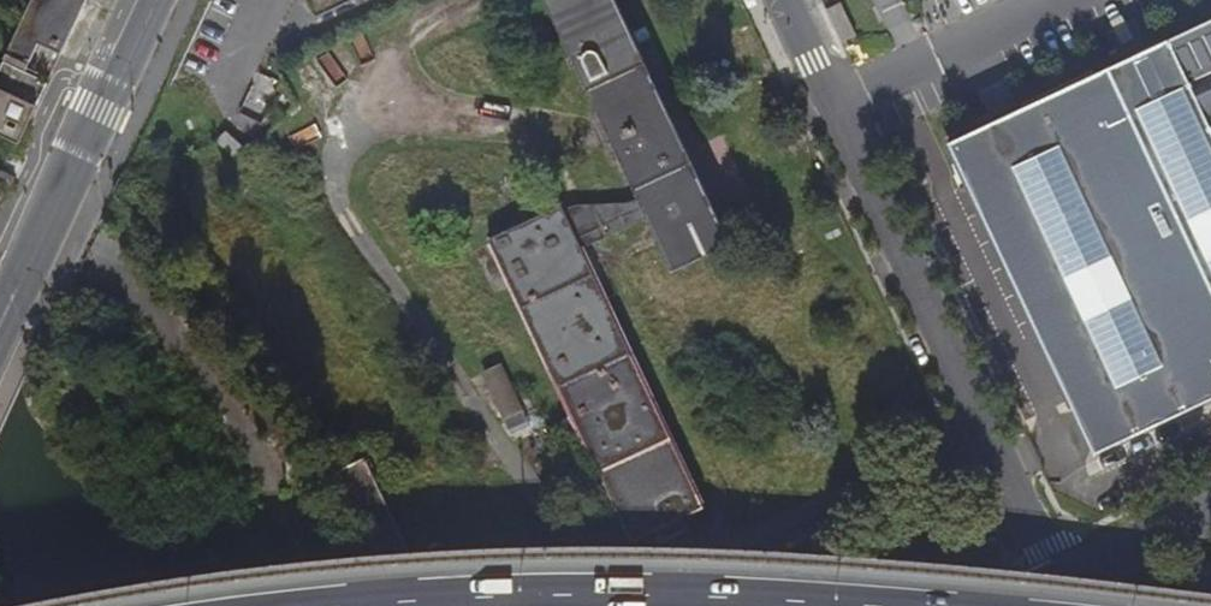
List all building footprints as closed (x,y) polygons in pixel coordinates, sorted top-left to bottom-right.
[(93,0),(27,0),(5,48),(60,74),(93,0)] [(315,19),(355,0),(307,0),(315,19)] [(615,0),(554,0),(679,263),(728,240),(615,0)] [(854,33),(839,1),(825,7),(840,40),(854,33)] [(952,141),(1099,451),(1210,398),(1210,20),(952,141)] [(255,145),(233,128),(223,142),(245,158),(255,145)] [(640,188),(582,210),(593,238),(651,215),(640,188)] [(577,420),(672,433),(564,200),(491,235),(577,420)] [(494,386),(504,410),(515,411),(527,405),(513,376),(494,386)] [(575,420),(630,539),(678,517),(708,504),(676,434),(575,420)] [(323,474),(376,551),(378,551),(387,564),(409,554),(362,455),(323,474)] [(376,551),(385,564),(387,564),(378,551),(376,551)]
